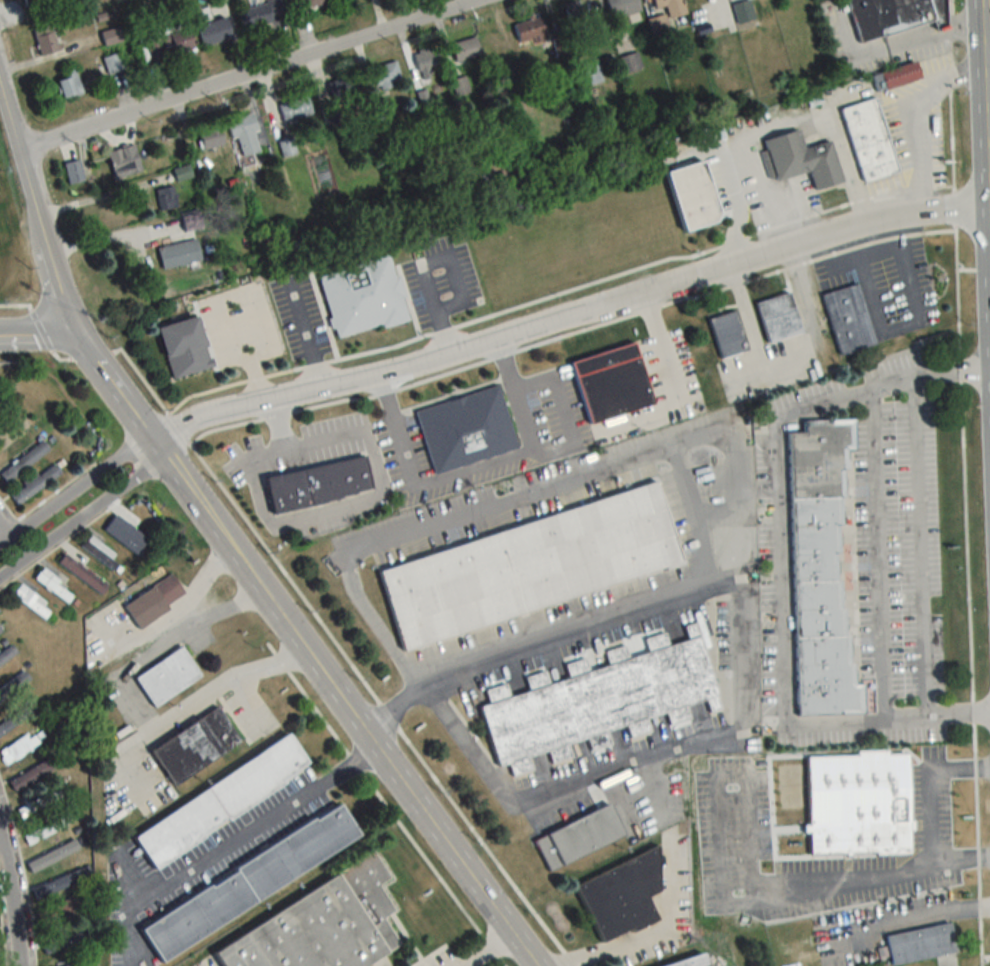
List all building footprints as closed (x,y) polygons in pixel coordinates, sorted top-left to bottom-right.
[(281,0),(268,0),(238,12),(245,30),(287,14),(281,0)] [(582,0),(577,0),(562,5),(569,26),(588,20),(582,0)] [(638,0),(606,0),(612,19),(641,10),(638,0)] [(682,0),(654,0),(657,9),(666,6),(670,20),(687,14),(682,0)] [(733,4),(739,24),(756,19),(750,0),(746,0),(733,4)] [(857,42),(937,22),(931,0),(846,0),(857,42)] [(232,38),(226,17),(198,25),(204,46),(232,38)] [(545,40),(545,20),(516,20),(516,40),(545,40)] [(151,60),(194,48),(187,22),(157,31),(158,36),(145,40),(151,60)] [(33,28),(39,55),(57,51),(51,24),(33,28)] [(122,40),(117,26),(100,32),(105,46),(122,40)] [(456,62),(482,53),(477,36),(450,45),(456,62)] [(441,65),(435,46),(412,53),(423,84),(433,80),(429,69),(441,65)] [(624,74),(642,68),(637,52),(618,59),(624,74)] [(103,56),(106,73),(124,70),(121,53),(103,56)] [(579,64),(585,86),(603,81),(597,59),(579,64)] [(922,79),(917,61),(881,71),(885,89),(922,79)] [(370,67),(375,89),(402,84),(397,62),(370,67)] [(64,79),(58,80),(62,98),(82,94),(76,68),(62,71),(64,79)] [(334,97),(358,90),(354,76),(330,83),(334,97)] [(279,104),(284,122),(313,114),(308,96),(279,104)] [(842,107),(862,182),(898,173),(878,98),(842,107)] [(231,139),(237,137),(243,156),(263,150),(251,113),(226,121),(231,139)] [(204,150),(225,143),(218,123),(197,130),(204,150)] [(833,141),(805,148),(800,131),(765,140),(775,181),(811,172),(816,190),(843,183),(833,141)] [(297,153),(293,136),(278,140),(282,157),(297,153)] [(117,151),(123,166),(112,170),(116,180),(142,172),(134,145),(117,151)] [(64,164),(69,184),(84,181),(80,160),(64,164)] [(666,172),(681,231),(722,220),(707,161),(666,172)] [(156,190),(159,210),(177,207),(173,187),(156,190)] [(198,215),(183,217),(185,230),(200,228),(198,215)] [(158,246),(162,268),(201,260),(197,239),(158,246)] [(335,338),(407,320),(391,255),(361,262),(362,266),(320,276),(335,338)] [(838,355),(875,346),(861,284),(824,293),(838,355)] [(792,293),(756,302),(767,343),(802,333),(792,293)] [(737,310),(708,318),(720,359),(748,351),(737,310)] [(198,316),(158,326),(171,378),(212,367),(198,316)] [(570,361),(588,429),(637,416),(640,424),(644,422),(641,409),(654,406),(637,343),(570,361)] [(432,473),(516,446),(496,383),(412,410),(432,473)] [(3,453),(32,425),(23,416),(0,438),(0,450),(3,453)] [(787,433),(797,716),(874,713),(873,680),(849,681),(841,450),(855,449),(854,419),(805,421),(805,432),(787,433)] [(49,450),(42,440),(0,471),(0,473),(6,482),(49,450)] [(370,487),(363,454),(263,476),(271,513),(324,502),(324,500),(340,497),(339,495),(355,492),(355,491),(370,487)] [(17,503),(61,473),(54,462),(10,492),(17,503)] [(683,569),(661,488),(378,563),(400,644),(683,569)] [(143,547),(109,522),(102,530),(137,556),(143,547)] [(80,546),(111,571),(117,564),(110,559),(113,555),(89,535),(80,546)] [(107,586),(65,553),(58,562),(100,595),(107,586)] [(73,594),(40,570),(34,579),(67,603),(73,594)] [(139,628),(170,610),(167,605),(184,594),(172,574),(124,603),(139,628)] [(52,608),(19,585),(12,596),(44,619),(52,608)] [(498,767),(570,752),(568,744),(589,739),(592,751),(612,747),(609,731),(628,727),(631,737),(651,733),(647,717),(670,713),(672,723),(690,719),(687,705),(709,700),(711,711),(719,710),(703,635),(606,655),(608,667),(588,671),(586,660),(565,664),(569,680),(548,684),(546,673),(526,677),(529,692),(509,697),(507,685),(481,691),(498,767)] [(17,653),(10,644),(0,652),(0,665),(17,653)] [(200,677),(182,648),(135,678),(154,707),(200,677)] [(29,679),(21,670),(0,688),(0,703),(29,679)] [(24,706),(0,724),(0,736),(30,714),(24,706)] [(172,785),(240,743),(219,708),(151,751),(172,785)] [(4,763),(40,747),(34,734),(0,749),(0,755),(4,763)] [(133,834),(153,866),(312,770),(292,738),(133,834)] [(809,755),(811,855),(912,853),(910,754),(809,755)] [(9,783),(16,794),(53,772),(46,760),(9,783)] [(17,810),(21,819),(62,797),(57,788),(17,810)] [(139,926),(159,960),(362,839),(342,806),(139,926)] [(535,838),(547,870),(626,839),(614,807),(535,838)] [(24,837),(28,846),(66,825),(61,817),(24,837)] [(28,862),(33,872),(72,853),(68,843),(28,862)] [(386,952),(364,965),(220,965),(212,953),(372,850),(388,875),(377,883),(394,909),(382,916),(399,943),(386,951),(386,952)] [(602,943),(660,921),(650,895),(668,888),(654,851),(578,881),(602,943)] [(47,924),(71,909),(65,899),(41,914),(47,924)] [(953,924),(887,937),(892,965),(894,965),(959,954),(953,924)] [(665,965),(709,965),(706,954),(665,965)]
